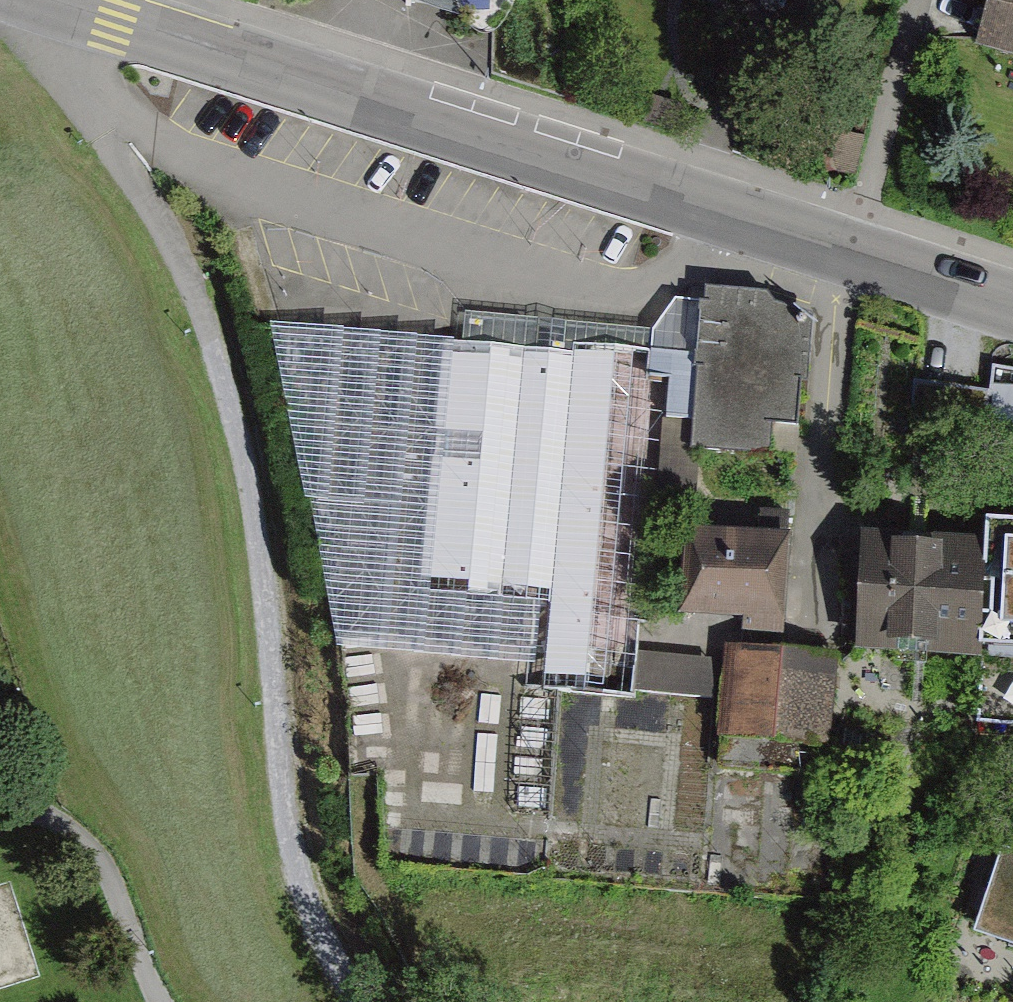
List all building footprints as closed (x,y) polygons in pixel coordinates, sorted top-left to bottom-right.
[(758,17),(763,0),(694,0),(758,17)] [(984,55),(1012,62),(1012,0),(998,0),(984,55)] [(656,357),(277,327),(342,649),(530,669),(529,692),(711,709),(716,657),(647,651),(648,624),(618,623),(625,523),(659,526),(660,501),(698,502),(700,450),(773,454),(773,432),(808,437),(812,309),(782,308),(774,291),(703,294),(699,305),(681,304),(656,336),(656,357)] [(928,390),(930,419),(985,415),(983,386),(928,390)] [(992,389),(994,441),(1012,441),(1012,388),(992,389)] [(792,539),(689,532),(683,620),(786,626),(792,539)] [(871,535),(868,662),(990,665),(991,647),(1012,648),(1012,539),(871,535)] [(838,661),(730,654),(724,745),(832,752),(838,661)] [(1002,858),(974,942),(1012,955),(1012,861),(1002,858)]
